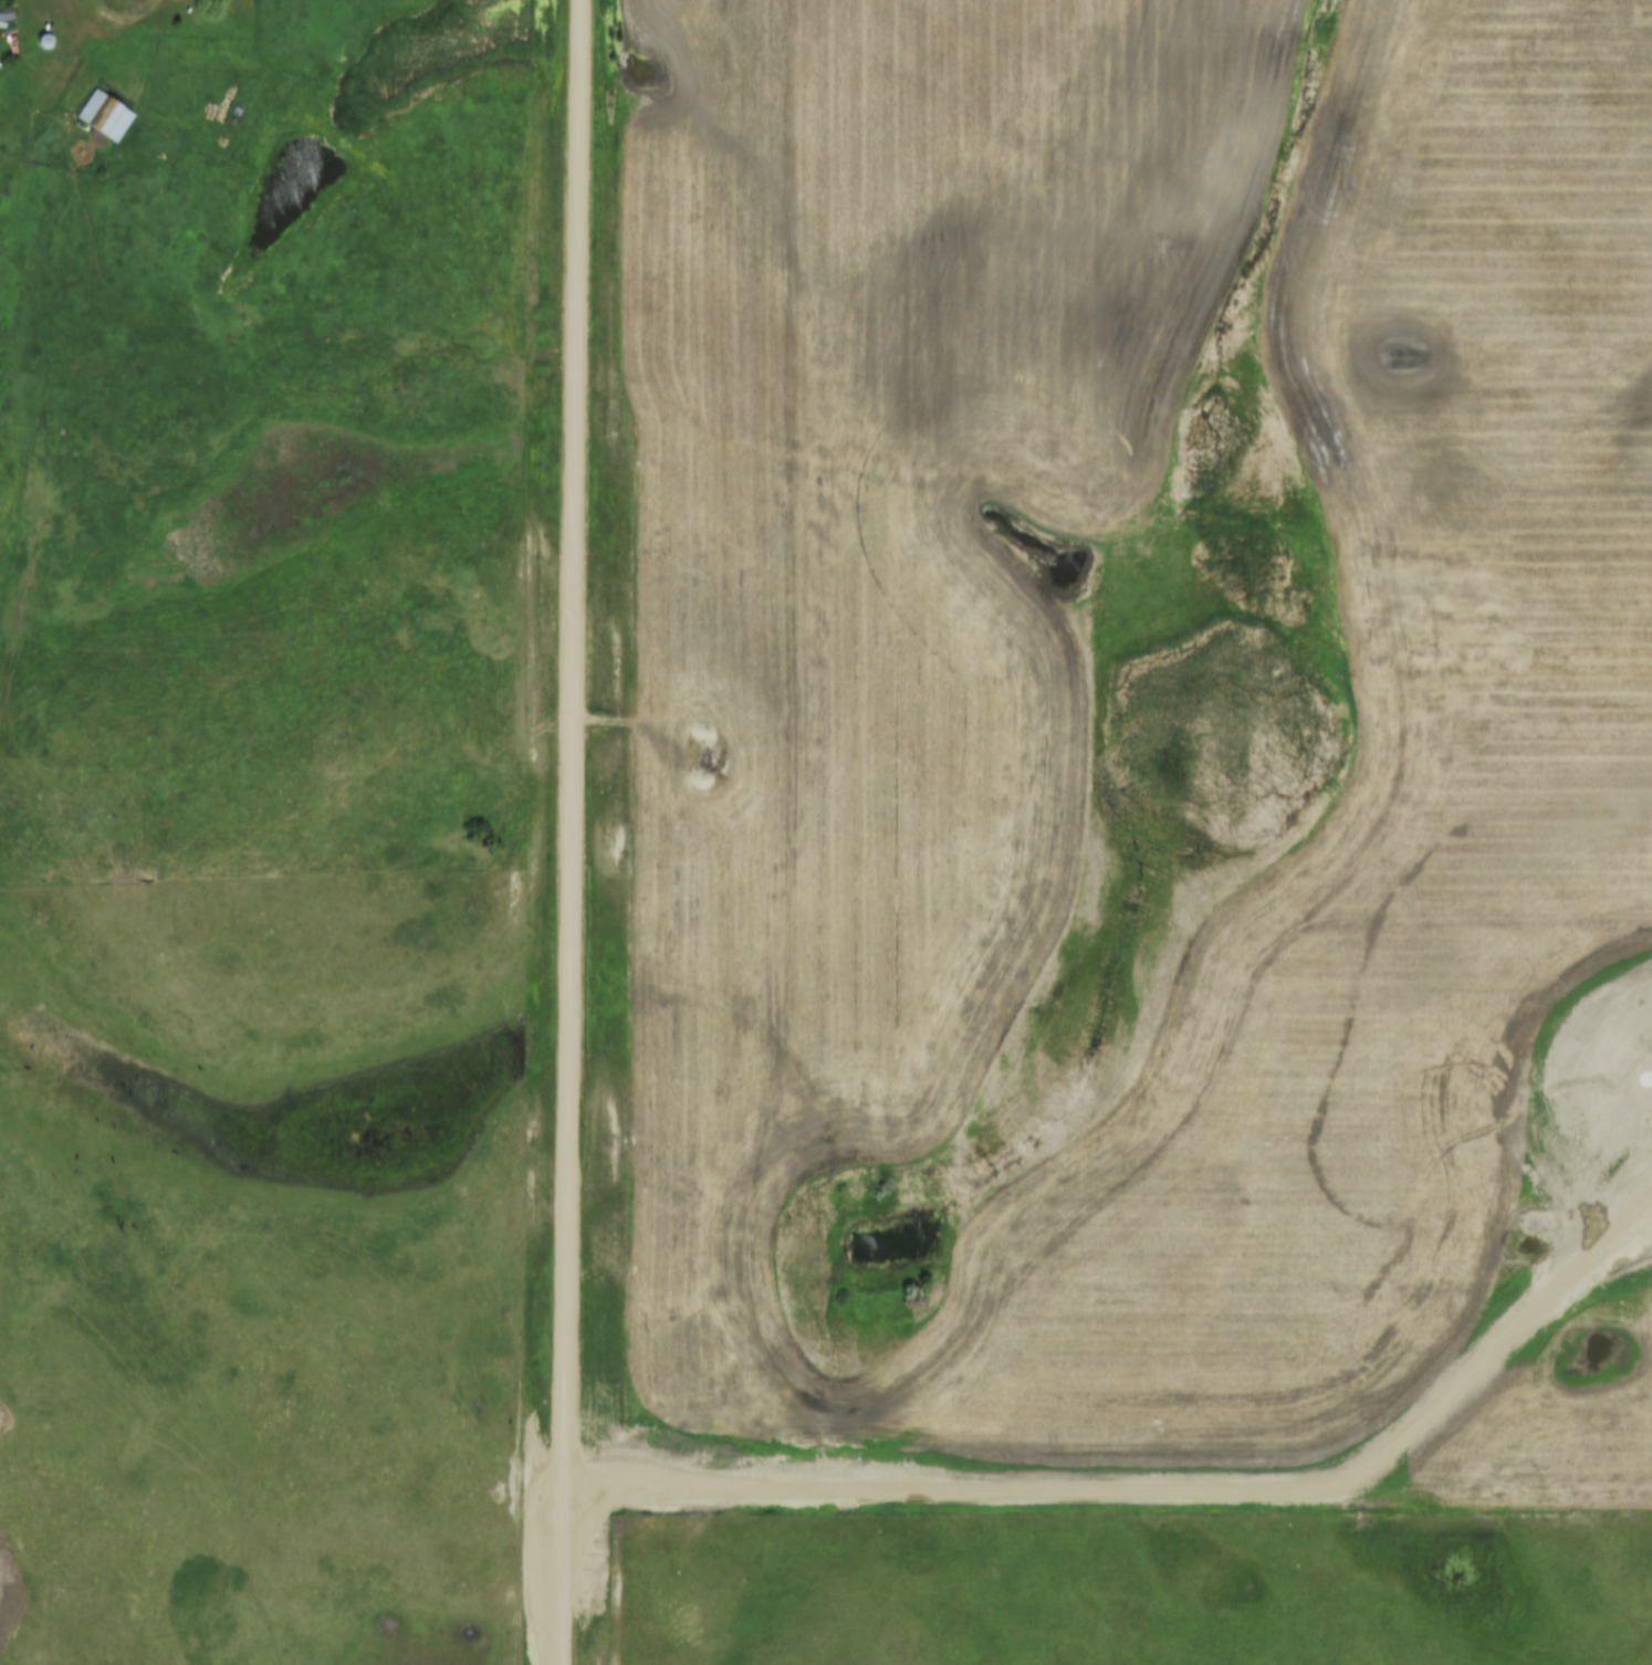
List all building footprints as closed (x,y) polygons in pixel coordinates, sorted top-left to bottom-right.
[(114,146),(134,117),(101,95),(91,110),(99,115),(90,129),(114,146)]
